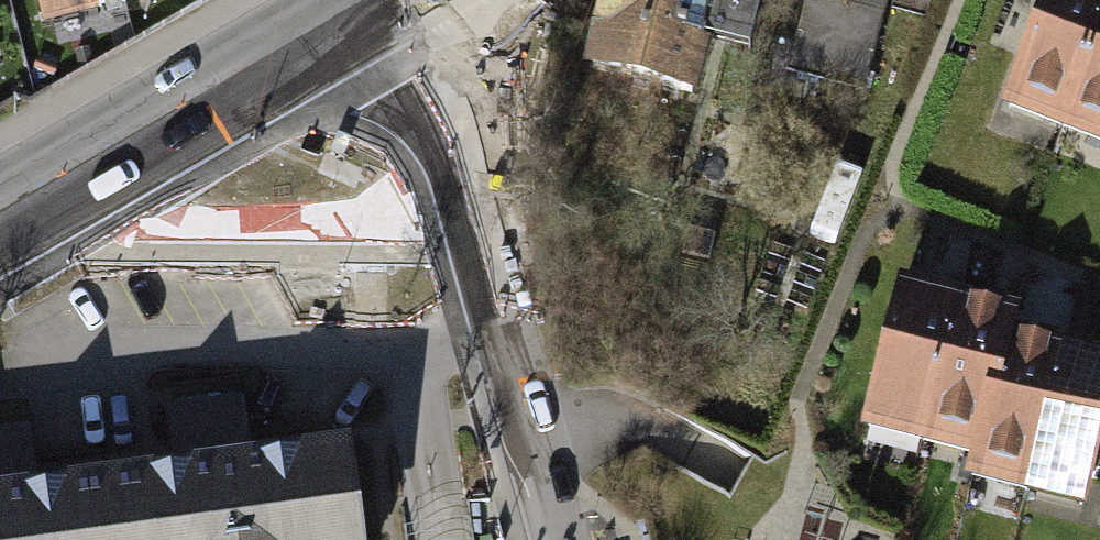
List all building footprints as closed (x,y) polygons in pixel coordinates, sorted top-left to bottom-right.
[(44,25),(144,0),(37,0),(44,25)] [(569,67),(679,98),(707,0),(588,0),(569,67)] [(790,61),(862,86),(892,0),(811,0),(790,61)] [(1016,88),(1073,108),(1099,33),(1099,0),(1048,0),(1016,88)] [(1073,108),(1099,118),(1099,33),(1073,108)] [(957,303),(899,288),(868,409),(927,424),(957,303)] [(1015,318),(957,303),(927,424),(985,439),(1010,338),(1015,318)] [(1066,352),(1010,338),(985,439),(979,459),(1034,473),(1066,352)] [(1066,352),(1034,473),(1091,487),(1099,451),(1099,361),(1066,352)] [(0,487),(0,539),(354,539),(341,440),(0,487)]
